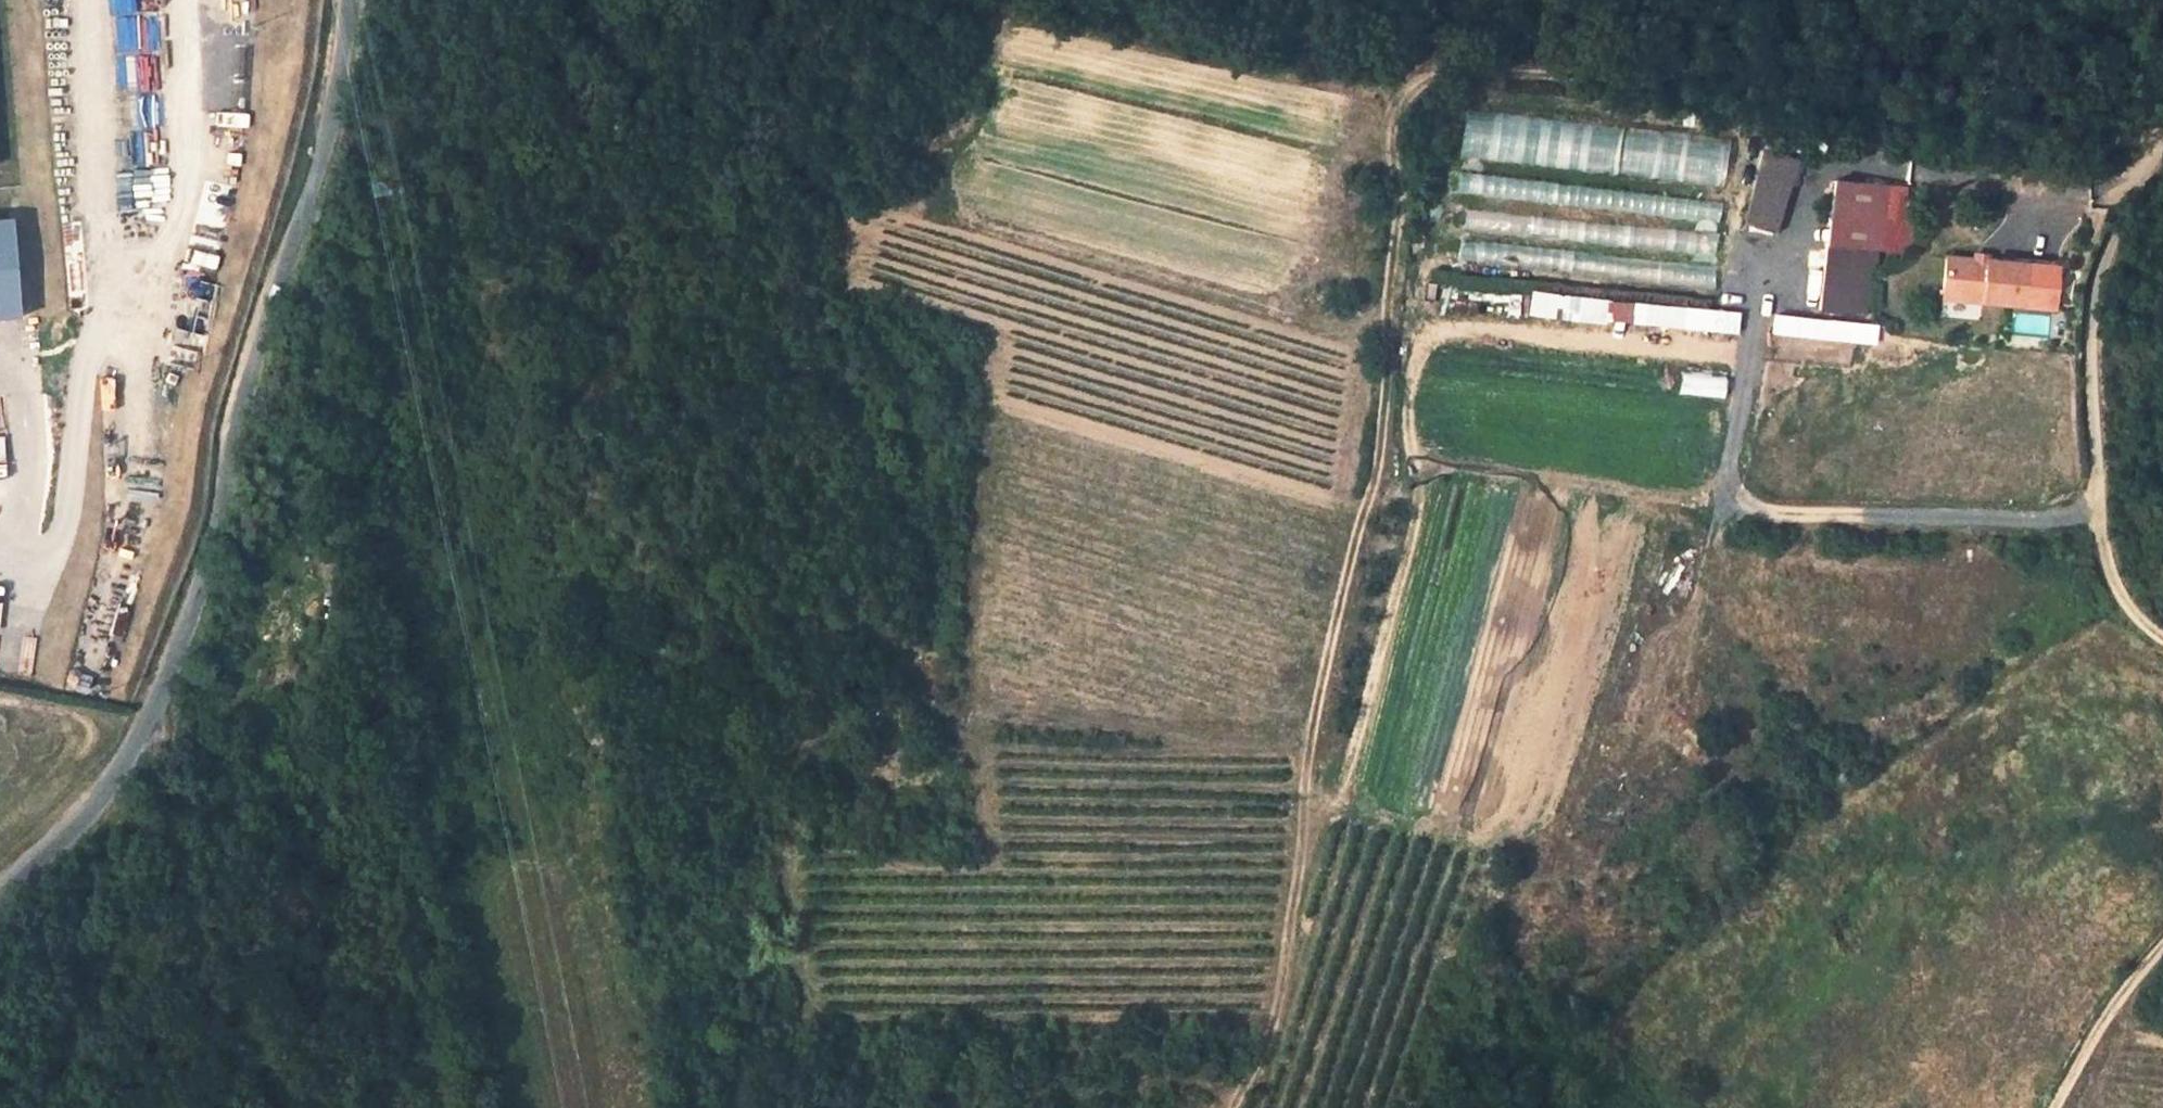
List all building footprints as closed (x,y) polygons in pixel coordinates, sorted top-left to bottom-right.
[(1496,116),(1492,164),(1720,185),(1725,137),(1496,116)] [(1741,231),(1770,237),(1787,153),(1758,147),(1741,231)] [(1879,203),(1825,196),(1818,259),(1871,267),(1879,203)] [(14,219),(0,220),(0,318),(22,317),(14,219)] [(1984,271),(1966,270),(1965,277),(1939,275),(1934,319),(2017,326),(2021,284),(1983,280),(1984,271)] [(1825,279),(1825,285),(1771,283),(1770,304),(1863,308),(1864,281),(1825,279)] [(1734,331),(1736,308),(1680,305),(1679,328),(1734,331)] [(1875,338),(1875,316),(1768,316),(1768,338),(1875,338)] [(1381,543),(1383,531),(1365,527),(1363,540),(1381,543)] [(1246,1020),(1242,1037),(1257,1037),(1263,1021),(1246,1020)]
